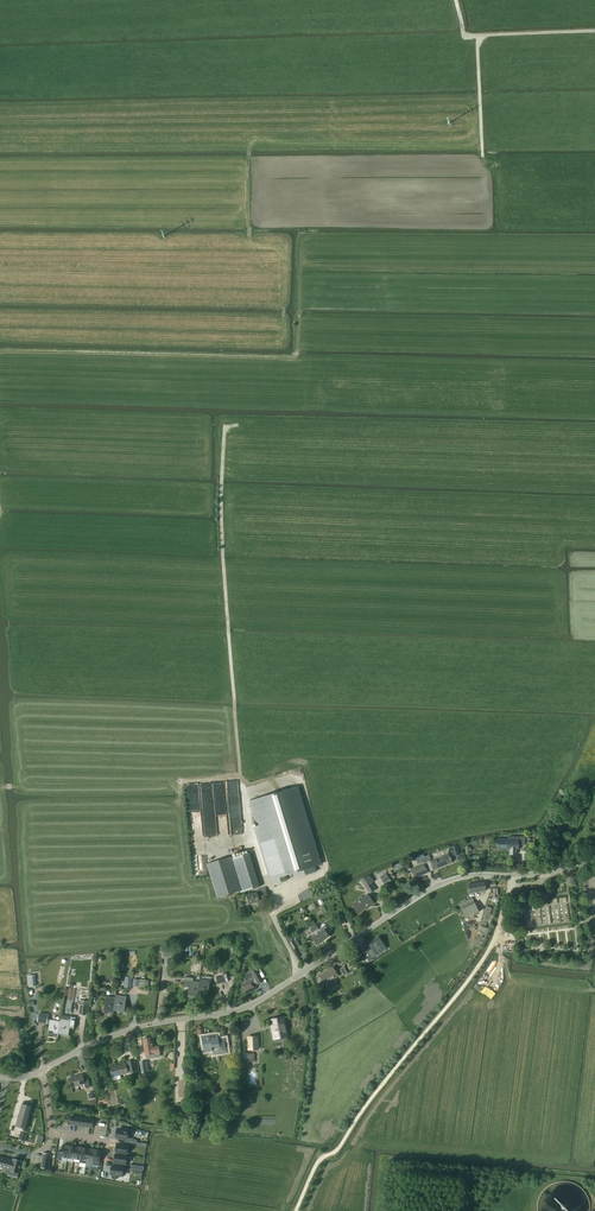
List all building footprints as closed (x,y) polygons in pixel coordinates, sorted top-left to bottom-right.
[(297,787),(250,801),(258,827),(255,828),(271,881),(272,885),(275,884),(287,880),(285,875),(292,873),(294,878),(316,871),(315,866),(321,864),(297,787)] [(508,837),(508,839),(498,839),(498,849),(510,849),(510,854),(516,854),(516,850),(519,850),(519,845),(525,845),(525,836),(513,836),(508,837)] [(461,855),(458,845),(451,847),(451,849),(449,849),(450,853),(452,852),(454,857),(461,855)] [(242,890),(240,891),(241,893),(260,887),(249,853),(232,858),(242,890)] [(429,855),(425,856),(430,869),(431,871),(434,870),(433,869),(442,866),(442,867),(452,863),(450,859),(451,859),(450,857),(450,858),(448,854),(430,861),(430,859),(431,859),(429,855)] [(232,858),(232,856),(207,864),(210,874),(218,898),(229,895),(240,891),(242,890),(232,858)] [(430,869),(425,856),(420,858),(422,863),(423,862),(424,864),(411,869),(414,877),(427,872),(427,870),(430,869)] [(386,873),(380,877),(384,883),(390,879),(386,873)] [(360,880),(365,887),(370,894),(376,890),(371,883),(374,882),(370,875),(360,880)] [(469,893),(486,890),(484,882),(468,884),(469,893)] [(257,892),(247,895),(249,904),(260,901),(259,900),(268,897),(267,891),(266,888),(256,890),(257,892)] [(499,902),(498,897),(498,888),(490,889),(491,898),(491,902),(499,902)] [(529,899),(528,897),(539,895),(543,894),(542,888),(538,889),(538,888),(527,890),(522,891),(523,897),(522,898),(523,900),(529,899)] [(374,903),(368,894),(352,904),(358,913),(374,903)] [(466,918),(479,912),(473,898),(469,899),(459,904),(466,918)] [(492,908),(486,906),(481,924),(486,926),(487,923),(491,924),(493,915),(490,914),(492,908)] [(340,916),(344,925),(348,923),(344,914),(340,916)] [(486,926),(481,924),(480,925),(478,932),(479,932),(476,938),(474,938),(471,944),(480,948),(485,939),(490,928),(486,926)] [(318,933),(323,940),(324,940),(329,936),(328,934),(329,933),(329,931),(326,926),(325,926),(320,929),(320,930),(321,932),(318,933)] [(322,941),(323,940),(318,933),(312,938),(317,945),(322,941)] [(372,948),(364,954),(369,962),(373,959),(373,958),(376,955),(386,948),(378,936),(368,943),(370,947),(372,948)] [(163,947),(164,958),(175,957),(175,946),(163,947)] [(344,966),(339,969),(344,976),(349,973),(344,966)] [(326,971),(320,976),(328,988),(334,984),(331,980),(338,975),(334,968),(333,967),(326,971)] [(241,984),(243,988),(246,995),(256,989),(254,986),(255,986),(263,981),(261,976),(260,973),(259,973),(256,968),(251,971),(254,977),(241,984)] [(27,976),(28,987),(36,986),(35,975),(27,976)] [(125,976),(124,987),(131,988),(133,977),(125,976)] [(224,978),(223,976),(216,977),(217,984),(225,983),(224,978)] [(198,998),(198,995),(199,982),(193,981),(193,978),(186,977),(186,980),(184,980),(183,987),(189,987),(188,997),(198,998)] [(199,982),(198,995),(208,996),(209,981),(200,980),(199,982)] [(115,998),(114,1011),(124,1012),(126,997),(116,996),(115,998)] [(114,1013),(114,1011),(115,998),(106,997),(104,1012),(114,1013)] [(60,1022),(59,1035),(68,1036),(70,1029),(70,1028),(74,1028),(76,1017),(71,1016),(71,1017),(61,1015),(61,1019),(60,1022)] [(284,1017),(270,1020),(274,1039),(288,1036),(284,1017)] [(48,1020),(47,1023),(50,1024),(48,1035),(58,1037),(59,1035),(60,1022),(50,1020),(48,1020)] [(215,1040),(215,1035),(203,1037),(205,1052),(212,1051),(212,1050),(213,1050),(213,1055),(227,1053),(225,1039),(215,1040)] [(248,1037),(248,1050),(259,1049),(258,1036),(248,1037)] [(159,1045),(152,1046),(151,1037),(143,1038),(144,1047),(145,1055),(146,1055),(146,1056),(148,1058),(153,1057),(154,1055),(153,1054),(160,1053),(159,1045)] [(126,1061),(129,1072),(137,1071),(134,1059),(126,1061)] [(110,1067),(112,1077),(128,1073),(126,1063),(110,1067)] [(71,1087),(84,1083),(86,1089),(90,1087),(88,1079),(84,1080),(82,1074),(69,1078),(71,1087)] [(33,1107),(22,1104),(16,1126),(27,1129),(33,1107)] [(116,1132),(115,1137),(130,1139),(132,1130),(123,1129),(123,1130),(117,1130),(117,1132),(116,1132)] [(115,1147),(115,1151),(130,1153),(131,1145),(123,1144),(123,1145),(117,1144),(116,1147),(115,1147)] [(62,1157),(68,1157),(69,1146),(63,1145),(62,1151),(58,1151),(57,1160),(61,1161),(62,1157)] [(68,1157),(74,1158),(76,1147),(69,1146),(68,1157)] [(74,1158),(80,1159),(82,1148),(76,1147),(74,1158)] [(86,1164),(86,1163),(86,1160),(87,1160),(88,1149),(82,1148),(80,1159),(80,1163),(86,1164)] [(87,1160),(86,1160),(86,1163),(93,1164),(93,1161),(95,1149),(88,1149),(87,1160)] [(101,1150),(95,1149),(93,1161),(100,1162),(101,1150)] [(41,1167),(48,1168),(50,1154),(43,1153),(41,1167)] [(114,1154),(114,1159),(115,1159),(114,1161),(121,1162),(120,1163),(129,1165),(130,1156),(114,1154)] [(7,1169),(10,1170),(10,1171),(19,1173),(20,1166),(21,1166),(23,1162),(22,1162),(22,1160),(13,1158),(13,1160),(0,1156),(0,1167),(7,1169)] [(111,1166),(110,1170),(111,1171),(111,1173),(117,1174),(117,1176),(125,1177),(126,1168),(111,1166)]
